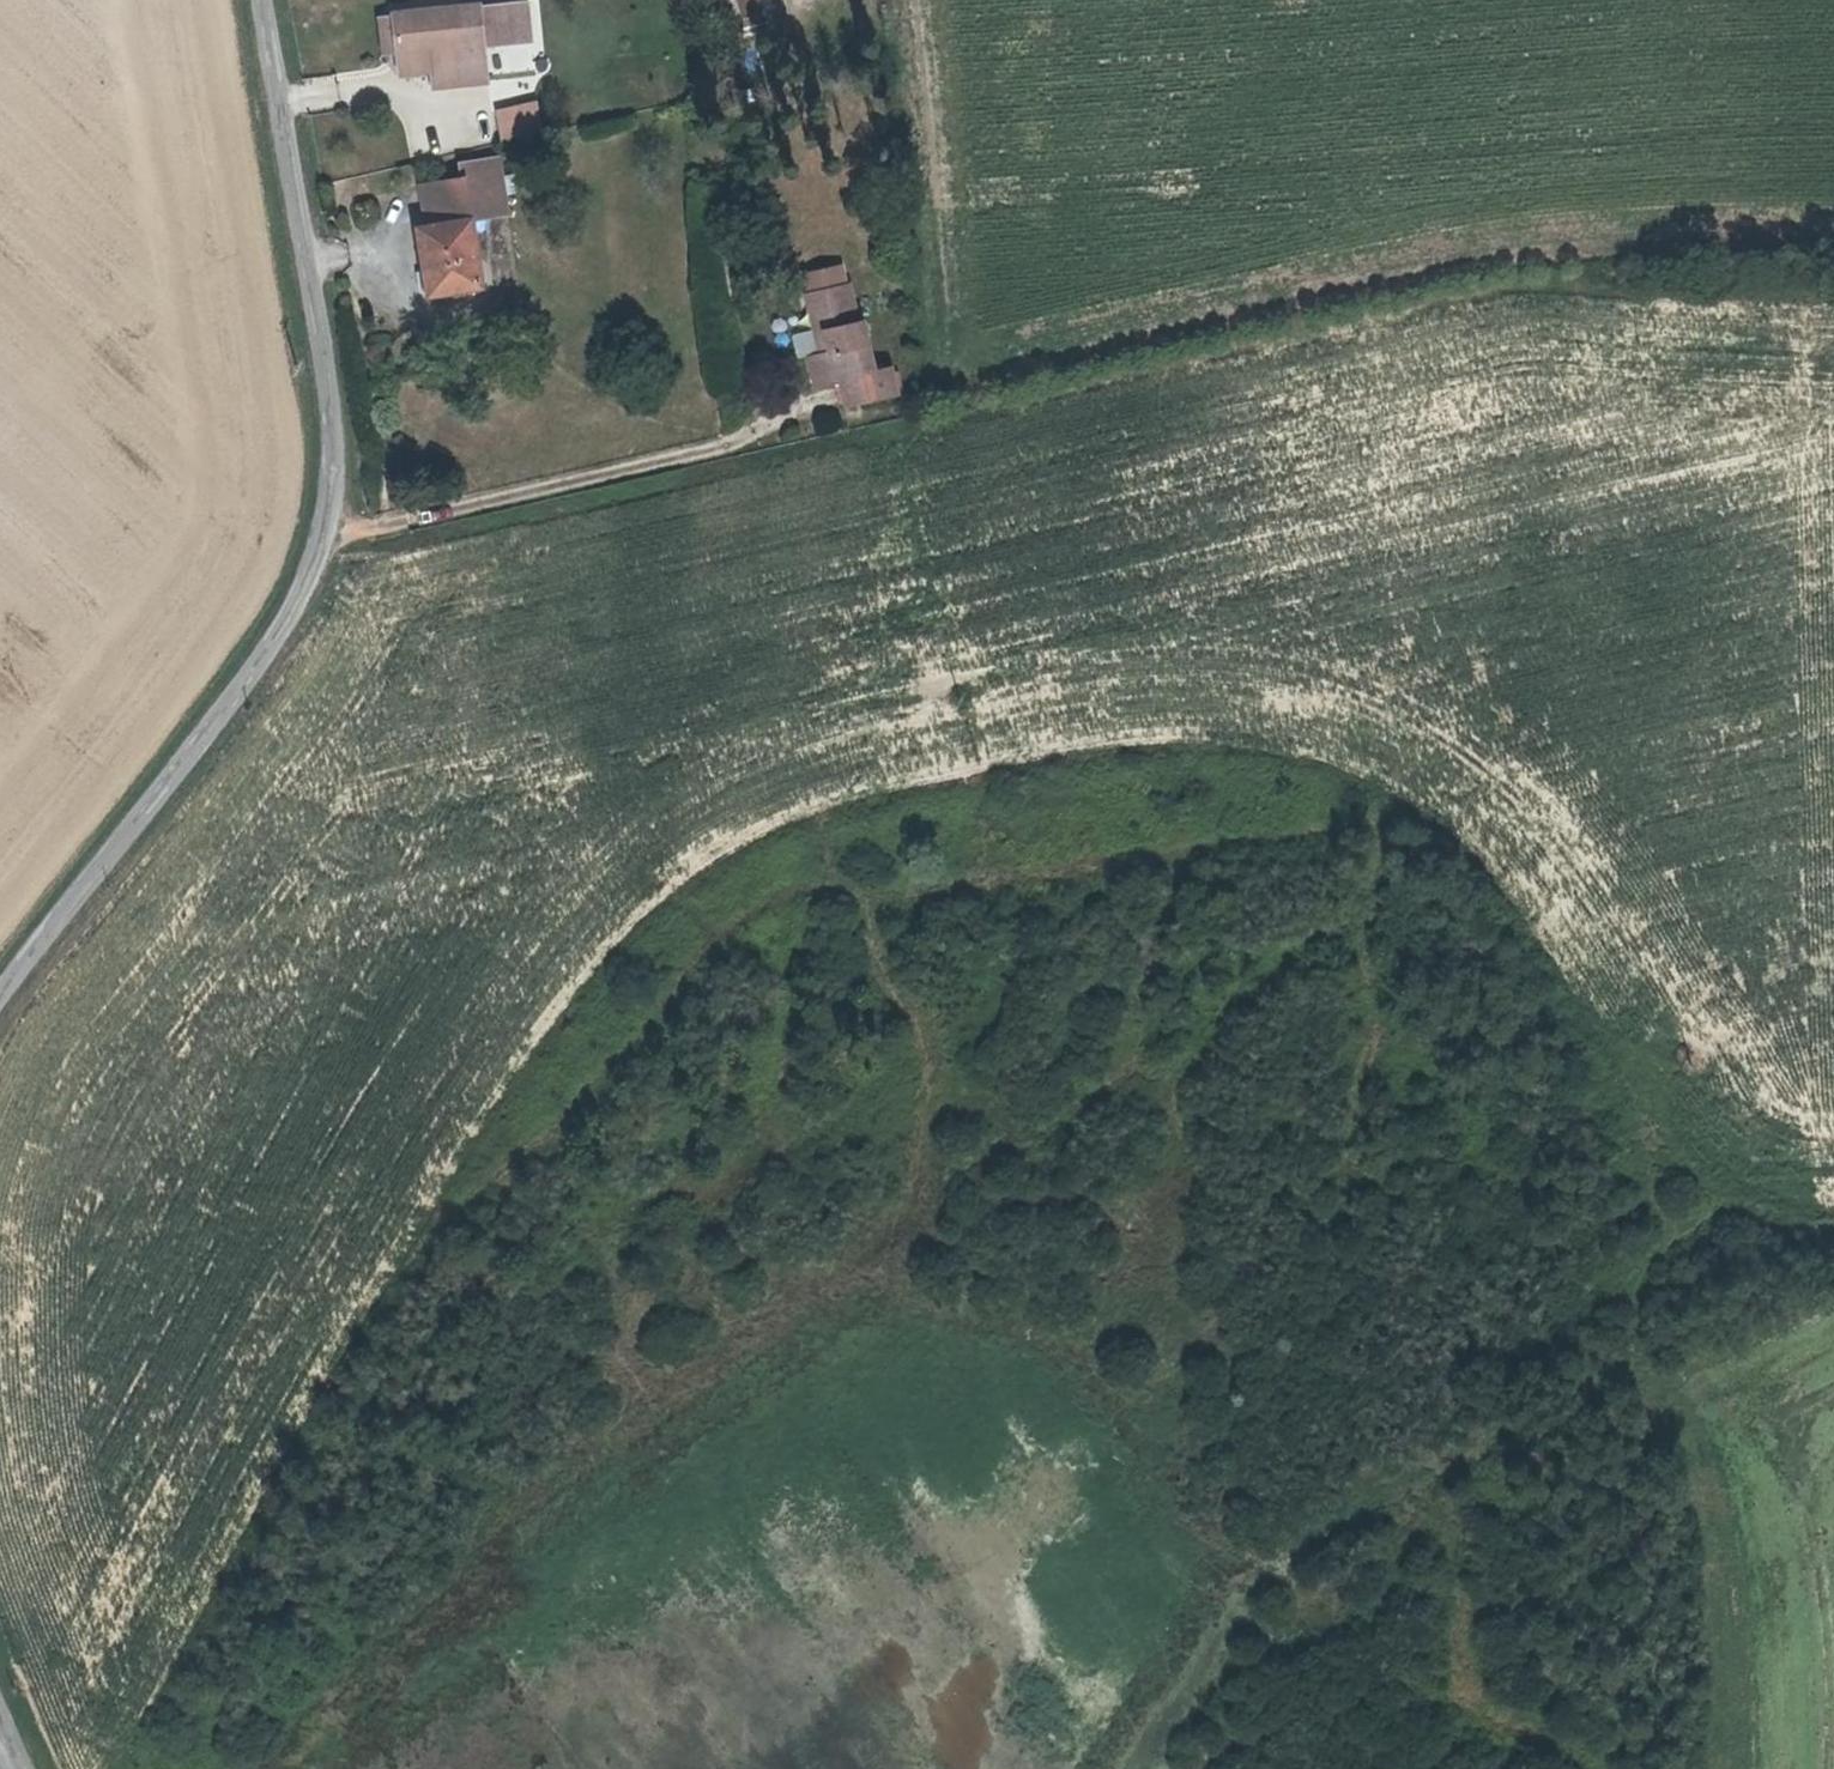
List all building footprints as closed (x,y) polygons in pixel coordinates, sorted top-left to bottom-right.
[(394,28),(409,26),(405,0),(389,0),(394,28)] [(445,52),(449,75),(506,65),(499,21),(543,14),(541,0),(405,0),(410,34),(442,31),(445,52)] [(732,37),(763,35),(762,0),(730,0),(732,37)] [(413,57),(445,52),(442,31),(410,34),(413,57)] [(534,93),(494,100),(500,128),(540,120),(534,93)] [(467,144),(476,196),(517,187),(507,135),(467,144)] [(426,164),(436,205),(476,196),(468,155),(426,164)] [(491,263),(476,196),(427,207),(441,273),(491,263)] [(859,257),(823,265),(827,285),(862,276),(859,257)] [(845,340),(835,341),(842,372),(859,368),(864,391),(916,377),(909,355),(893,357),(881,310),(876,309),(869,274),(862,276),(827,285),(824,286),(831,320),(840,318),(845,340)] [(842,372),(835,341),(825,344),(830,375),(842,372)]
